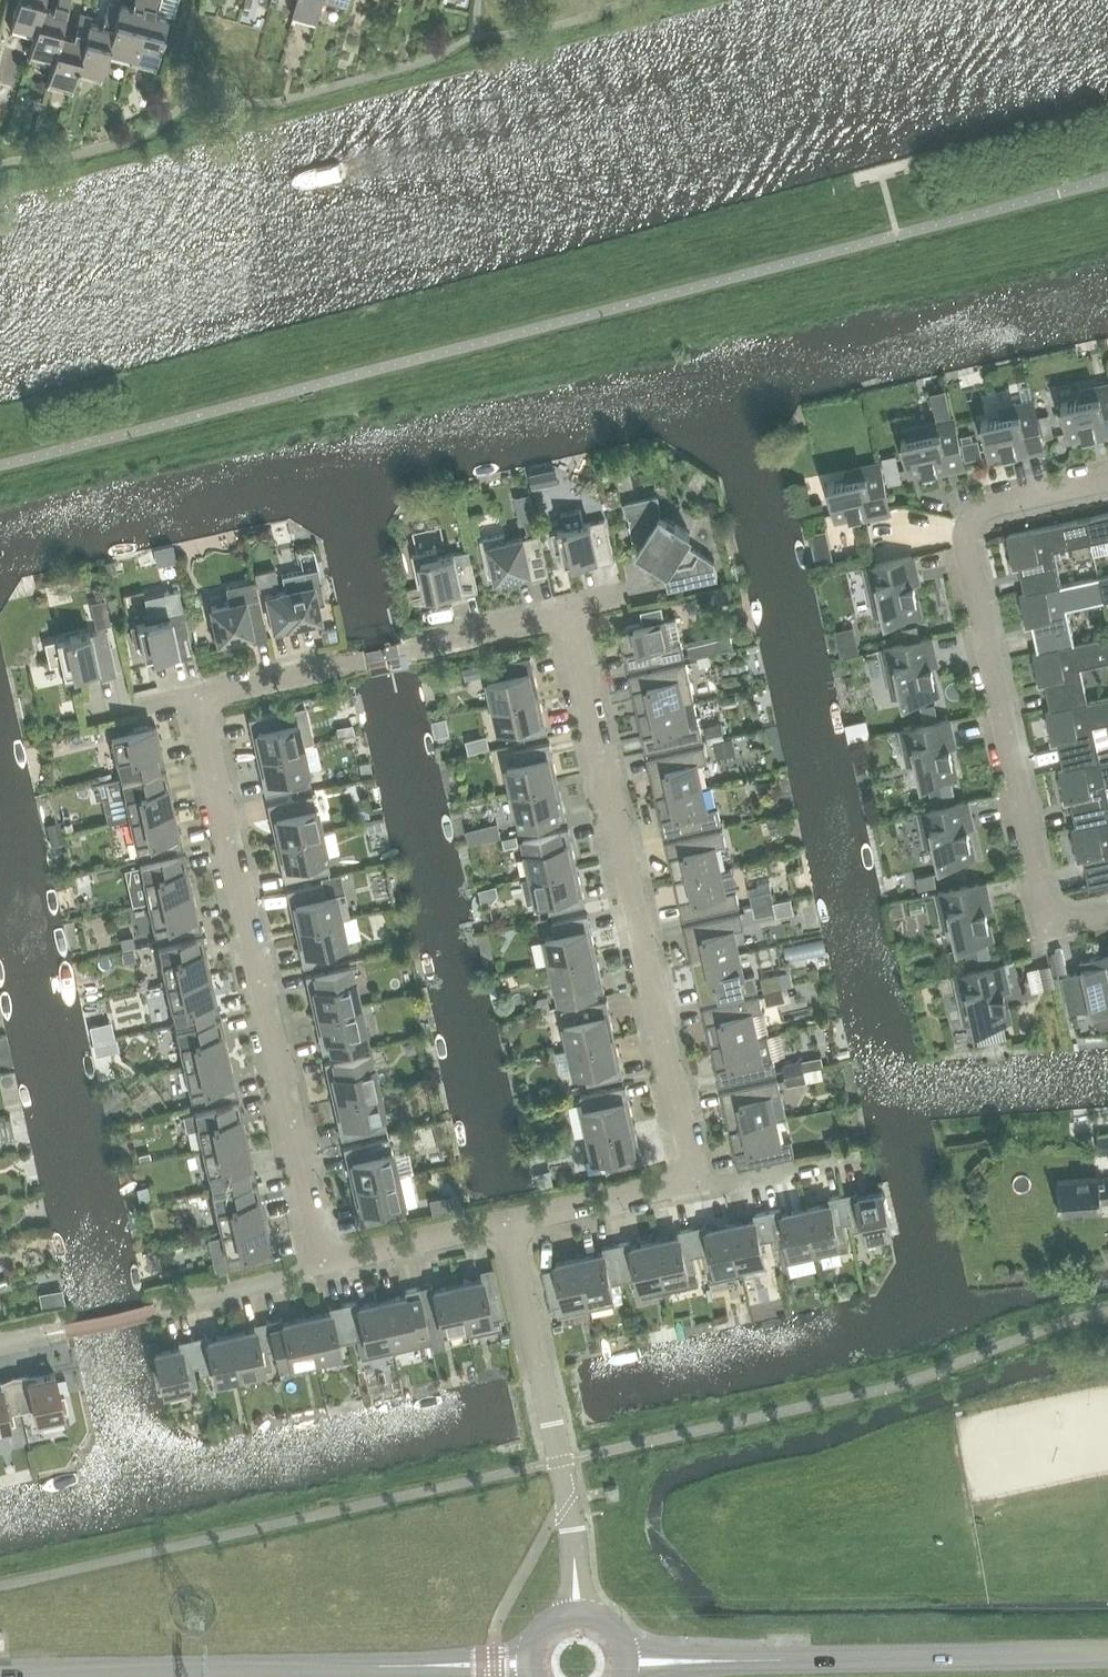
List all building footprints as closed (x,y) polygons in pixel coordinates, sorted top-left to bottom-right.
[(11,24),(26,28),(35,31),(42,7),(44,0),(17,0),(11,24)] [(29,51),(53,58),(60,34),(61,34),(70,0),(58,0),(55,10),(42,7),(35,31),(34,36),(33,35),(29,51)] [(106,55),(115,57),(130,61),(131,56),(146,0),(135,0),(134,2),(142,4),(140,10),(119,5),(106,55)] [(131,56),(145,60),(156,62),(167,18),(153,14),(157,0),(146,0),(131,56)] [(294,11),(295,11),(309,15),(319,18),(323,0),(297,0),(294,11)] [(89,23),(77,67),(86,70),(101,74),(106,55),(119,5),(108,2),(104,20),(111,22),(110,28),(89,23)] [(53,58),(47,79),(58,81),(73,85),(76,72),(75,72),(77,67),(89,23),(91,16),(80,13),(74,38),(61,34),(60,34),(53,58)] [(1081,399),(1060,404),(1068,438),(1095,432),(1096,437),(1107,435),(1107,385),(1079,391),(1081,399)] [(1044,449),(1033,402),(999,409),(1001,417),(981,421),(988,456),(1016,450),(1017,455),(1044,449)] [(1053,436),(1048,415),(1039,417),(1044,438),(1053,436)] [(905,430),(907,438),(901,439),(909,474),(936,468),(937,473),(964,467),(953,419),(905,430)] [(982,456),(978,439),(973,441),(971,434),(961,436),(963,443),(961,443),(965,460),(982,456)] [(895,454),(881,457),(887,483),(900,480),(895,454)] [(890,511),(880,464),(846,471),(848,479),(827,484),(835,518),(862,512),(863,517),(890,511)] [(542,470),(529,473),(532,488),(545,485),(542,470)] [(530,493),(515,496),(521,521),(535,518),(530,493)] [(626,504),(629,521),(633,539),(641,544),(638,549),(668,568),(672,587),(717,575),(714,561),(685,542),(690,533),(660,514),(657,498),(626,504)] [(562,551),(565,565),(566,564),(566,563),(596,556),(598,565),(614,561),(605,520),(583,525),(580,510),(561,514),(564,529),(551,532),(555,552),(562,551)] [(1090,542),(1107,538),(1107,513),(1085,518),(1090,542)] [(1054,550),(1090,542),(1085,518),(1007,536),(1013,564),(1018,563),(1024,593),(1061,585),(1054,550)] [(537,521),(525,523),(528,537),(539,534),(537,521)] [(530,580),(548,576),(539,535),(540,535),(539,534),(528,537),(506,542),(504,534),(480,539),(487,572),(495,570),(497,580),(498,580),(498,578),(528,572),(530,580)] [(829,545),(812,549),(815,560),(832,556),(829,545)] [(478,592),(468,550),(438,557),(436,549),(411,555),(418,587),(426,585),(428,595),(430,595),(430,594),(460,587),(462,595),(478,592)] [(913,556),(865,567),(873,602),(876,615),(883,613),(885,619),(919,612),(913,585),(919,584),(913,556)] [(113,561),(105,563),(107,574),(116,572),(113,561)] [(272,632),(288,628),(287,625),(318,618),(318,620),(320,619),(316,605),(325,603),(322,591),(320,582),(317,568),(281,576),(284,591),(279,592),(279,593),(265,596),(272,630),(272,632)] [(275,569),(255,573),(259,592),(279,587),(275,569)] [(1097,577),(1103,601),(1107,600),(1107,574),(1097,577)] [(1066,609),(1103,601),(1097,577),(1061,585),(1024,593),(1020,594),(1026,622),(1031,621),(1037,651),(1074,643),(1066,609)] [(230,603),(210,607),(218,642),(220,642),(219,640),(250,633),(251,642),(267,638),(255,582),(227,588),(230,603)] [(732,600),(729,588),(716,590),(719,603),(732,600)] [(193,656),(182,608),(181,608),(177,590),(144,598),(148,615),(143,617),(144,623),(129,626),(134,647),(141,646),(144,660),(145,659),(145,658),(175,651),(177,659),(193,656)] [(661,606),(640,610),(644,624),(664,620),(661,606)] [(684,657),(681,641),(676,617),(664,620),(644,624),(618,630),(627,670),(684,657)] [(919,639),(916,626),(903,629),(906,642),(919,639)] [(840,656),(859,652),(853,627),(834,632),(840,656)] [(321,631),(323,642),(337,639),(334,628),(321,631)] [(729,630),(713,634),(717,650),(733,647),(729,630)] [(99,677),(114,674),(104,631),(89,634),(89,633),(44,643),(49,666),(61,663),(64,675),(95,668),(98,679),(99,679),(99,677)] [(1107,661),(1107,636),(1074,643),(1037,651),(1037,652),(1033,653),(1039,681),(1044,680),(1050,710),(1087,702),(1079,667),(1107,661)] [(937,693),(931,666),(936,665),(931,638),(883,648),(891,684),(894,696),(901,694),(903,701),(937,693)] [(485,666),(493,705),(539,694),(530,656),(485,666)] [(709,656),(698,658),(699,666),(711,664),(709,656)] [(628,675),(637,714),(683,704),(694,702),(686,663),(628,675)] [(493,705),(499,729),(517,725),(520,738),(547,732),(539,694),(493,705)] [(735,695),(727,697),(729,704),(737,702),(735,695)] [(1107,722),(1107,697),(1087,702),(1050,710),(1045,711),(1052,740),(1056,738),(1063,768),(1100,760),(1098,753),(1092,726),(1107,722)] [(683,704),(637,714),(646,753),(703,740),(699,724),(694,702),(683,704)] [(934,704),(921,707),(925,722),(938,719),(934,704)] [(276,713),(248,719),(255,749),(260,748),(261,756),(302,747),(302,745),(293,709),(276,713)] [(849,719),(851,735),(873,733),(870,717),(849,719)] [(949,719),(931,723),(901,730),(908,764),(916,762),(921,782),(955,775),(949,748),(954,747),(949,719)] [(126,723),(108,727),(110,736),(128,732),(126,723)] [(721,724),(706,727),(709,740),(724,737),(721,724)] [(119,776),(165,766),(156,726),(128,732),(110,736),(119,776)] [(486,735),(470,739),(473,750),(489,747),(486,735)] [(732,738),(714,742),(717,758),(735,754),(732,738)] [(507,766),(512,791),(558,780),(549,742),(513,751),(516,764),(507,766)] [(647,758),(655,797),(701,787),(696,764),(708,762),(704,746),(647,758)] [(263,763),(258,765),(265,795),(310,785),(307,769),(302,747),(261,756),(263,763)] [(1098,753),(1100,760),(1107,758),(1107,751),(1098,753)] [(1100,760),(1063,768),(1063,769),(1058,770),(1065,798),(1069,797),(1076,827),(1107,820),(1107,797),(1105,784),(1107,784),(1107,758),(1100,760)] [(369,762),(358,765),(360,777),(372,774),(369,762)] [(98,783),(93,784),(96,798),(101,797),(104,796),(109,822),(129,818),(129,819),(174,809),(171,794),(167,795),(165,787),(169,786),(166,770),(120,780),(120,778),(98,783)] [(521,828),(539,824),(566,818),(558,780),(512,791),(521,828)] [(769,780),(761,781),(763,794),(771,793),(769,780)] [(951,782),(928,788),(932,806),(955,801),(951,782)] [(706,810),(701,787),(655,797),(664,836),(721,824),(718,808),(706,810)] [(312,795),(267,804),(275,843),(321,833),(312,795)] [(926,845),(934,844),(939,864),(973,856),(967,829),(972,828),(967,801),(919,811),(926,845)] [(381,807),(368,809),(370,818),(382,815),(381,807)] [(174,809),(129,819),(137,858),(183,848),(179,832),(175,833),(174,825),(178,824),(174,809)] [(779,818),(771,819),(774,832),(782,831),(779,818)] [(379,820),(366,823),(368,832),(381,829),(379,820)] [(1076,827),(1071,828),(1078,857),(1082,855),(1089,887),(1107,883),(1107,820),(1076,827)] [(60,823),(46,826),(49,838),(62,835),(60,823)] [(497,823),(482,827),(485,840),(500,837),(497,823)] [(523,838),(531,876),(577,866),(568,828),(523,838)] [(665,842),(674,881),(719,871),(714,848),(726,845),(722,829),(665,842)] [(321,833),(275,843),(284,881),(329,871),(321,833)] [(62,835),(49,838),(51,847),(64,844),(62,835)] [(515,835),(503,837),(505,848),(517,845),(515,835)] [(138,863),(147,902),(193,892),(184,853),(138,863)] [(549,913),(585,904),(577,866),(531,876),(532,879),(522,881),(526,903),(537,901),(546,899),(549,913)] [(724,893),(719,871),(674,881),(682,920),(739,907),(736,891),(724,893)] [(933,873),(916,877),(919,890),(935,886),(933,873)] [(66,879),(53,881),(55,889),(68,887),(66,879)] [(945,927),(952,925),(957,945),(991,938),(985,911),(991,910),(985,882),(937,893),(945,927)] [(322,883),(286,891),(294,929),(340,919),(340,920),(349,917),(344,893),(335,895),(325,897),(322,883)] [(770,883),(756,886),(758,893),(771,890),(770,883)] [(490,886),(479,888),(482,902),(493,900),(490,886)] [(758,893),(749,895),(752,906),(774,901),(771,890),(758,893)] [(193,892),(147,902),(156,941),(201,931),(193,892)] [(774,901),(752,906),(755,918),(776,913),(774,901)] [(683,925),(692,964),(738,954),(733,931),(744,928),(741,912),(683,925)] [(545,938),(550,963),(596,953),(587,914),(551,923),(554,936),(545,938)] [(294,929),(303,967),(330,961),(327,947),(345,943),(340,919),(294,929)] [(157,945),(165,984),(211,974),(202,935),(157,945)] [(132,936),(120,939),(122,950),(135,947),(132,936)] [(988,945),(964,949),(967,968),(991,963),(988,945)] [(134,950),(122,953),(124,964),(136,961),(134,950)] [(596,953),(550,963),(559,1001),(604,991),(596,953)] [(743,977),(738,954),(692,964),(701,1003),(758,990),(754,974),(743,977)] [(1105,955),(1080,961),(1082,972),(1062,976),(1069,1012),(1090,1007),(1091,1013),(1093,1019),(1101,1026),(1107,1024),(1107,969),(1105,955)] [(1038,965),(1043,985),(1058,982),(1053,961),(1038,965)] [(966,1022),(973,1021),(975,1027),(1009,1019),(1003,992),(1009,991),(1003,964),(955,974),(963,1010),(966,1022)] [(305,976),(313,1015),(359,1005),(350,967),(305,976)] [(819,976),(818,972),(814,969),(809,970),(811,978),(819,976)] [(779,973),(761,977),(764,991),(782,987),(779,973)] [(211,974),(165,984),(174,1023),(219,1013),(211,974)] [(782,987),(764,991),(767,1005),(785,1001),(782,987)] [(538,997),(535,1003),(536,1010),(549,1007),(547,995),(538,997)] [(702,1008),(710,1047),(756,1037),(751,1014),(763,1012),(759,996),(702,1008)] [(561,1010),(569,1048),(615,1038),(606,1000),(561,1010)] [(313,1015),(322,1053),(367,1043),(359,1005),(313,1015)] [(175,1028),(184,1067),(229,1057),(220,1018),(175,1028)] [(776,1073),(773,1057),(767,1034),(756,1037),(710,1047),(719,1086),(776,1073)] [(615,1038),(569,1048),(575,1073),(584,1071),(587,1085),(623,1076),(615,1038)] [(103,1042),(94,1044),(96,1055),(106,1053),(103,1042)] [(1038,1045),(1030,1045),(1030,1054),(1038,1053),(1038,1045)] [(352,1057),(324,1063),(332,1101),(378,1091),(373,1067),(369,1053),(352,1057)] [(229,1057),(184,1067),(192,1106),(238,1095),(229,1057)] [(803,1061),(782,1065),(785,1075),(805,1071),(805,1070),(804,1070),(803,1061)] [(805,1071),(785,1075),(787,1086),(807,1082),(805,1071)] [(720,1091),(729,1130),(774,1120),(769,1097),(781,1095),(777,1079),(720,1091)] [(580,1096),(588,1134),(634,1124),(625,1086),(580,1096)] [(332,1101),(341,1139),(386,1129),(378,1091),(332,1101)] [(193,1110),(194,1113),(183,1115),(186,1131),(197,1128),(202,1149),(247,1139),(239,1100),(193,1110)] [(779,1143),(774,1120),(729,1130),(737,1169),(794,1156),(791,1141),(779,1143)] [(443,1122),(434,1124),(439,1150),(449,1148),(443,1122)] [(634,1124),(588,1134),(594,1158),(603,1156),(606,1170),(642,1162),(634,1124)] [(247,1139),(202,1149),(210,1188),(256,1178),(247,1139)] [(343,1148),(351,1187),(397,1177),(388,1139),(343,1148)] [(149,1153),(138,1156),(140,1162),(150,1160),(149,1153)] [(351,1187),(360,1225),(405,1214),(397,1177),(351,1187)] [(1099,1179),(1099,1178),(1057,1181),(1060,1214),(1102,1211),(1101,1201),(1107,1201),(1107,1178),(1099,1179)] [(211,1193),(220,1232),(266,1222),(257,1183),(211,1193)] [(147,1186),(137,1189),(140,1202),(151,1200),(147,1186)] [(891,1231),(882,1191),(878,1192),(857,1196),(856,1191),(842,1194),(848,1222),(850,1231),(864,1228),(866,1237),(887,1232),(891,1231)] [(460,1194),(449,1196),(452,1210),(463,1207),(460,1194)] [(829,1202),(806,1208),(817,1259),(849,1252),(843,1223),(848,1222),(842,1194),(828,1197),(829,1202)] [(781,1208),(767,1211),(772,1238),(774,1247),(779,1246),(784,1266),(817,1259),(806,1208),(782,1213),(781,1208)] [(772,1238),(767,1211),(753,1214),(754,1219),(730,1224),(739,1265),(740,1265),(763,1259),(759,1241),(772,1238)] [(266,1222),(220,1232),(229,1271),(274,1260),(266,1222)] [(691,1227),(697,1255),(702,1254),(709,1282),(742,1275),(740,1265),(739,1265),(730,1224),(706,1230),(705,1224),(691,1227)] [(655,1241),(666,1292),(698,1284),(696,1274),(692,1256),(697,1255),(691,1227),(677,1231),(679,1236),(655,1241)] [(616,1244),(622,1272),(624,1280),(637,1277),(638,1278),(639,1287),(642,1297),(666,1292),(655,1241),(631,1246),(630,1241),(616,1244)] [(580,1258),(591,1309),(615,1304),(613,1293),(609,1275),(622,1272),(616,1244),(602,1247),(603,1252),(580,1258)] [(543,1270),(551,1306),(556,1305),(558,1316),(591,1309),(580,1258),(555,1263),(556,1267),(543,1270)] [(638,1278),(631,1280),(633,1288),(639,1287),(638,1278)] [(481,1279),(457,1284),(466,1325),(467,1325),(469,1336),(501,1329),(498,1318),(504,1317),(498,1289),(484,1292),(481,1279)] [(432,1284),(418,1287),(424,1315),(438,1312),(442,1330),(466,1325),(457,1284),(433,1290),(432,1284)] [(405,1296),(381,1301),(390,1342),(391,1342),(393,1352),(430,1343),(428,1333),(426,1324),(424,1315),(418,1287),(404,1291),(405,1296)] [(356,1301),(343,1304),(351,1341),(364,1338),(366,1347),(390,1342),(381,1301),(358,1306),(356,1301)] [(330,1313),(306,1318),(315,1358),(339,1353),(337,1344),(351,1341),(343,1304),(329,1307),(330,1313)] [(281,1318),(267,1321),(273,1349),(277,1367),(291,1364),(315,1358),(306,1318),(282,1323),(281,1318)] [(254,1329),(231,1335),(240,1375),(273,1368),(268,1350),(273,1349),(267,1321),(253,1324),(254,1329)] [(510,1340),(508,1333),(500,1335),(501,1342),(510,1340)] [(206,1335),(192,1338),(198,1365),(200,1374),(213,1371),(215,1380),(240,1375),(231,1335),(207,1340),(206,1335)] [(163,1392),(167,1391),(197,1385),(193,1367),(198,1365),(192,1338),(178,1341),(179,1346),(158,1351),(154,1351),(163,1392)] [(64,1420),(63,1415),(62,1411),(68,1410),(64,1394),(59,1395),(56,1381),(54,1373),(29,1379),(29,1376),(14,1380),(21,1411),(34,1408),(37,1421),(40,1420),(42,1425),(64,1420)] [(65,1379),(56,1381),(59,1395),(64,1394),(68,1393),(65,1379)] [(8,1433),(7,1428),(10,1427),(10,1424),(14,1423),(12,1413),(21,1411),(14,1380),(0,1383),(0,1435),(8,1433)] [(606,1487),(608,1498),(619,1496),(617,1485),(606,1487)]
